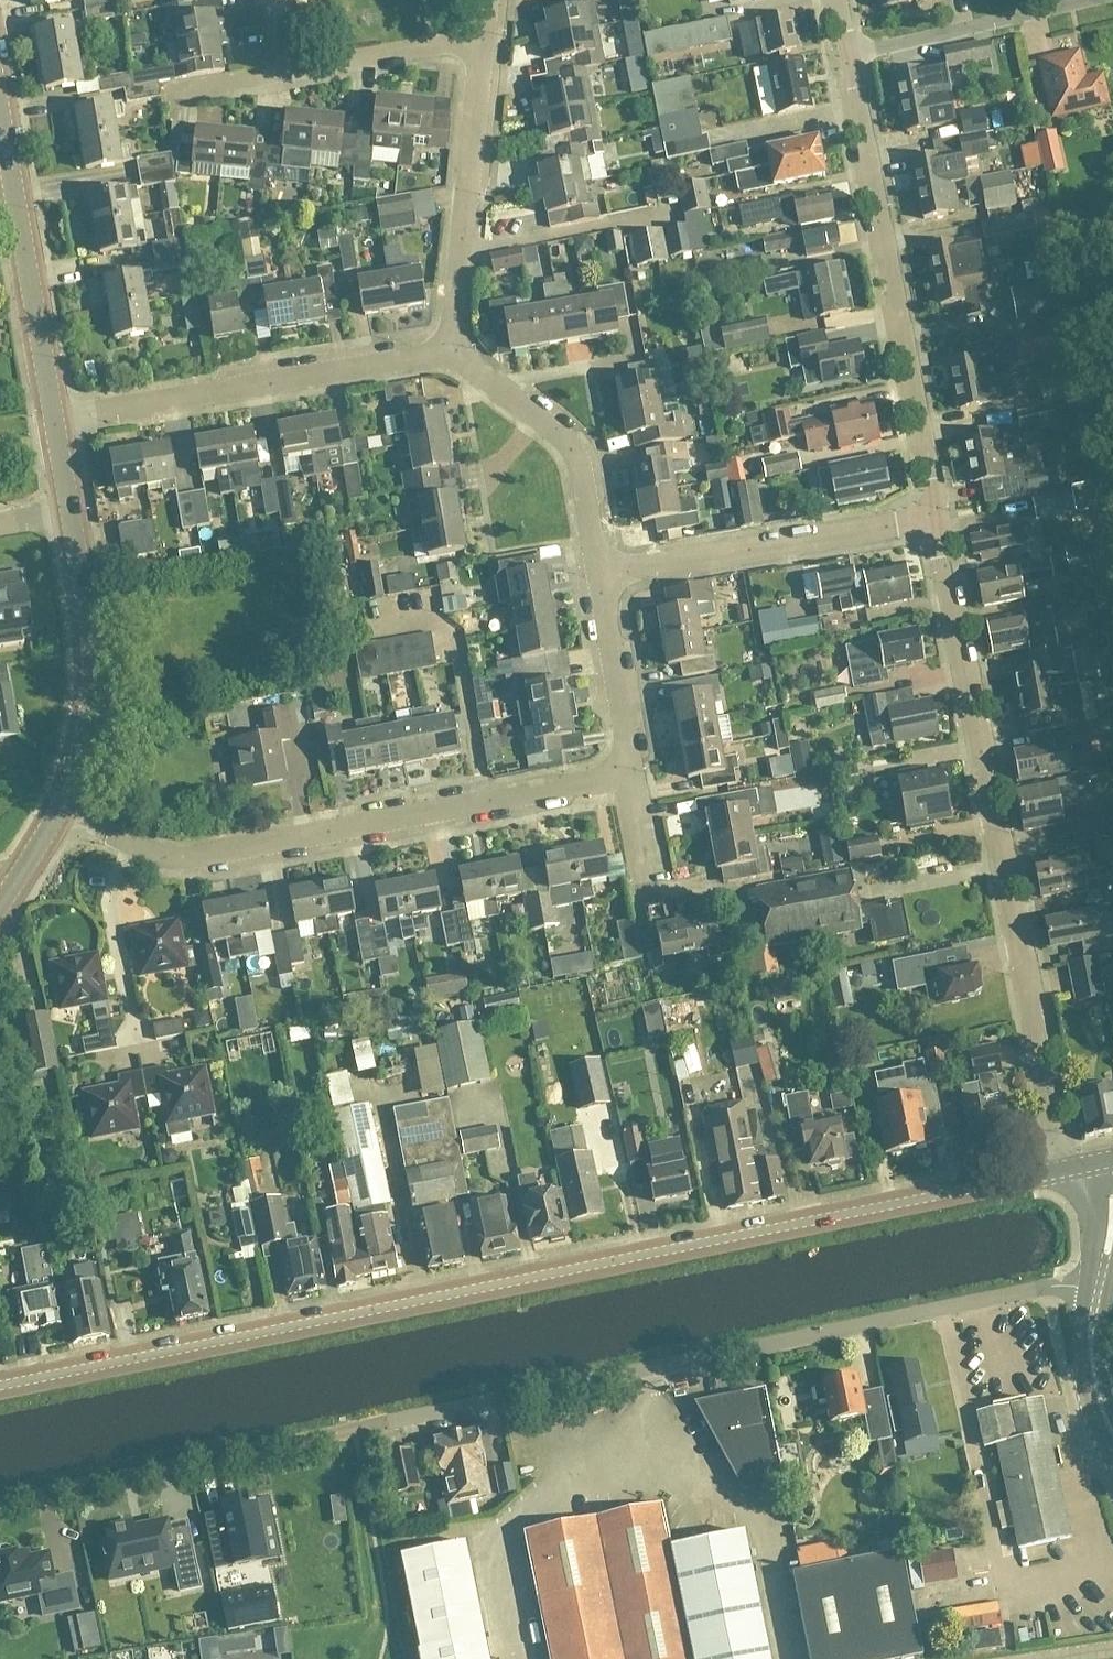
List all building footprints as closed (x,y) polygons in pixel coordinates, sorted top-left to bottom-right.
[(117,5),(116,0),(81,0),(83,11),(117,5)] [(190,5),(197,4),(196,0),(168,0),(169,7),(169,9),(190,5)] [(597,30),(592,7),(593,7),(591,0),(563,0),(565,12),(546,16),(548,28),(537,30),(539,42),(597,30)] [(882,10),(931,0),(880,0),(882,10)] [(117,5),(83,11),(85,25),(119,19),(117,5)] [(175,44),(228,36),(226,21),(218,23),(216,12),(192,16),(190,5),(169,9),(169,7),(162,8),(165,22),(172,21),(175,44)] [(791,16),(756,23),(759,42),(765,41),(768,55),(798,49),(791,16)] [(726,20),(666,32),(671,54),(730,42),(726,20)] [(34,32),(39,61),(75,55),(73,40),(83,39),(80,24),(34,32)] [(577,72),(586,70),(605,66),(601,53),(597,30),(539,42),(542,53),(553,51),(555,62),(574,58),(577,72)] [(171,69),(173,79),(225,71),(220,47),(229,45),(228,36),(175,44),(179,65),(171,67),(171,69)] [(945,68),(975,62),(972,47),(939,53),(942,68),(944,67),(945,68)] [(1040,63),(1053,118),(1092,109),(1091,106),(1107,103),(1101,77),(1084,81),(1078,54),(1040,63)] [(75,55),(39,61),(44,90),(91,82),(88,68),(78,70),(75,55)] [(810,109),(800,61),(767,68),(776,115),(810,109)] [(895,74),(901,105),(937,98),(950,95),(945,68),(944,67),(942,68),(919,72),(919,70),(895,74)] [(129,75),(132,89),(157,84),(174,81),(173,79),(171,69),(129,75)] [(533,106),(535,118),(585,109),(594,107),(586,70),(577,72),(559,75),(561,89),(542,93),(544,104),(533,106)] [(98,95),(123,91),(132,89),(129,75),(95,81),(98,95)] [(658,122),(696,114),(689,80),(651,88),(658,122)] [(518,84),(518,97),(536,96),(536,83),(518,84)] [(126,105),(159,99),(157,84),(132,89),(123,91),(126,105)] [(937,98),(901,105),(907,136),(930,131),(930,129),(955,124),(950,95),(937,98)] [(354,169),(368,170),(369,171),(371,150),(398,153),(399,153),(404,101),(375,99),(373,121),(358,120),(357,138),(354,169)] [(404,101),(399,153),(398,153),(396,168),(410,169),(412,149),(445,152),(448,121),(431,120),(432,104),(404,101)] [(74,112),(80,141),(116,135),(114,120),(123,118),(121,104),(74,112)] [(554,152),(591,145),(601,143),(598,129),(590,131),(585,109),(535,118),(538,130),(549,128),(551,139),(543,141),(545,154),(554,152)] [(311,155),(315,116),(286,113),(284,138),(268,136),(266,153),(265,168),(280,169),(282,153),(311,155)] [(354,169),(357,138),(341,136),(343,119),(315,116),(311,155),(337,158),(336,167),(352,169),(354,169)] [(220,170),(223,131),(195,129),(194,146),(178,145),(175,176),(191,177),(192,167),(220,170)] [(263,182),(265,168),(266,153),(250,152),(251,134),(223,131),(220,170),(248,172),(246,192),(262,194),(263,182)] [(653,158),(664,156),(659,133),(649,135),(653,158)] [(116,135),(80,141),(85,170),(131,162),(129,148),(119,150),(116,135)] [(918,191),(953,184),(954,185),(967,183),(963,164),(989,159),(984,136),(932,146),(935,157),(912,161),(918,191)] [(708,155),(705,139),(663,148),(665,163),(708,155)] [(734,176),(820,159),(816,140),(764,151),(764,150),(747,153),(748,160),(726,164),(729,177),(734,176)] [(600,144),(591,146),(593,158),(602,156),(600,144)] [(529,183),(531,194),(582,185),(578,162),(593,159),(591,145),(554,152),(557,166),(537,170),(540,181),(529,183)] [(712,167),(726,164),(723,150),(708,153),(712,167)] [(138,175),(171,170),(169,155),(135,161),(138,175)] [(1060,158),(1041,163),(1044,176),(1063,172),(1060,158)] [(824,178),(820,159),(734,176),(738,193),(741,196),(773,189),(773,188),(824,178)] [(370,171),(369,171),(368,170),(354,169),(353,182),(369,183),(370,171)] [(171,170),(138,175),(140,189),(174,184),(171,170)] [(1015,207),(1008,174),(977,180),(984,213),(1015,207)] [(676,187),(682,215),(709,210),(704,182),(676,187)] [(673,184),(655,189),(657,201),(676,197),(673,184)] [(959,214),(954,185),(953,184),(918,191),(923,222),(946,218),(946,216),(959,214)] [(586,208),(585,199),(582,185),(531,194),(534,206),(544,204),(549,229),(597,219),(594,206),(586,208)] [(94,226),(131,220),(128,205),(138,203),(136,189),(89,197),(94,226)] [(832,221),(827,195),(793,202),(792,199),(738,209),(742,229),(779,222),(792,228),(797,227),(797,228),(832,221)] [(407,196),(393,198),(375,202),(377,216),(410,210),(407,196)] [(1021,216),(1047,211),(1044,199),(1019,204),(1021,216)] [(1047,211),(1021,216),(979,225),(983,242),(1035,231),(1034,230),(1050,227),(1047,211)] [(131,220),(94,226),(99,255),(146,247),(144,233),(134,235),(131,220)] [(260,244),(257,226),(240,229),(243,247),(260,244)] [(686,226),(683,227),(662,231),(668,259),(692,254),(686,226)] [(800,236),(772,242),(761,244),(764,256),(803,248),(805,259),(830,254),(829,248),(838,247),(834,227),(800,234),(800,236)] [(659,231),(644,235),(650,264),(666,261),(659,231)] [(635,268),(650,264),(644,235),(628,238),(635,268)] [(341,272),(355,270),(349,236),(335,238),(341,272)] [(620,255),(618,237),(604,239),(607,257),(620,255)] [(152,260),(186,254),(183,240),(149,245),(152,260)] [(929,248),(934,278),(983,269),(977,241),(952,245),(952,243),(929,248)] [(386,277),(387,277),(392,311),(423,306),(417,272),(400,275),(396,248),(381,251),(386,277)] [(522,268),(519,251),(489,257),(492,274),(522,268)] [(186,254),(152,260),(154,274),(189,268),(186,254)] [(295,328),(288,287),(273,290),(271,277),(265,278),(262,259),(242,262),(245,282),(251,315),(264,312),(268,333),(295,328)] [(804,322),(818,319),(851,312),(842,266),(781,279),(784,293),(797,290),(804,322)] [(317,282),(288,287),(295,328),(323,323),(320,303),(336,300),(330,267),(315,270),(317,282)] [(988,272),(983,269),(934,278),(940,309),(960,305),(963,317),(978,315),(974,289),(986,286),(990,281),(988,272)] [(109,311),(146,305),(143,290),(153,288),(151,274),(104,282),(109,311)] [(362,316),(392,311),(387,277),(386,277),(356,282),(362,316)] [(238,317),(251,315),(245,282),(232,284),(234,296),(204,301),(212,342),(241,337),(238,317)] [(1015,324),(1063,313),(1057,282),(1008,292),(1015,324)] [(563,344),(590,339),(583,303),(569,305),(565,285),(554,287),(563,344)] [(563,344),(554,287),(543,289),(546,309),(530,312),(537,349),(563,344)] [(583,303),(590,339),(617,335),(614,322),(628,320),(622,288),(596,292),(598,300),(583,303)] [(193,296),(185,297),(179,298),(185,332),(199,330),(193,296)] [(510,353),(537,349),(530,312),(517,314),(515,301),(488,306),(495,343),(508,340),(510,353)] [(146,305),(109,311),(114,340),(161,332),(159,318),(148,320),(146,305)] [(763,320),(720,329),(724,351),(768,342),(763,320)] [(1029,336),(1032,351),(1060,346),(1056,330),(1029,336)] [(785,343),(790,370),(816,364),(820,386),(864,377),(857,344),(826,350),(823,335),(785,343)] [(954,388),(1009,378),(1005,354),(950,364),(954,388)] [(616,384),(621,411),(657,405),(655,391),(664,389),(659,362),(626,368),(629,382),(616,384)] [(1013,401),(1009,378),(954,388),(959,412),(1013,401)] [(383,422),(386,439),(382,440),(383,451),(398,448),(398,449),(446,440),(441,412),(426,415),(424,401),(391,407),(393,420),(383,422)] [(804,438),(804,439),(874,424),(870,404),(831,412),(832,417),(788,426),(792,440),(804,438)] [(657,405),(621,411),(626,438),(639,436),(641,449),(682,441),(677,416),(660,419),(657,405)] [(1042,408),(1014,413),(1018,431),(1038,428),(1039,432),(1055,429),(1051,407),(1042,408)] [(761,418),(767,445),(792,440),(788,426),(785,413),(761,418)] [(305,422),(315,478),(327,476),(323,453),(339,450),(334,417),(305,422)] [(315,478),(305,422),(277,427),(283,460),(299,457),(303,480),(315,478)] [(874,424),(804,439),(807,453),(838,447),(838,451),(878,443),(874,424)] [(964,438),(968,462),(1019,452),(1019,451),(1014,428),(964,438)] [(223,437),(233,495),(246,493),(241,467),(257,465),(251,432),(223,437)] [(217,472),(221,497),(233,495),(223,437),(195,441),(200,474),(217,472)] [(446,440),(398,449),(400,461),(411,459),(413,475),(403,477),(405,490),(439,485),(436,471),(451,468),(446,440)] [(167,445),(139,450),(146,487),(160,485),(162,494),(175,492),(167,445)] [(632,471),(637,498),(673,492),(671,478),(688,474),(683,447),(642,455),(644,469),(632,471)] [(146,487),(139,450),(109,456),(118,502),(132,500),(130,490),(146,487)] [(973,486),(980,485),(1003,480),(1005,487),(1024,483),(1022,474),(1029,473),(1024,450),(1019,451),(1019,452),(968,462),(973,486)] [(760,463),(764,481),(800,473),(796,455),(760,463)] [(837,508),(855,504),(874,500),(873,495),(888,492),(888,490),(892,485),(891,478),(885,475),(881,457),(829,469),(837,508)] [(356,467),(342,469),(347,503),(362,500),(356,467)] [(703,472),(706,486),(726,483),(724,469),(703,472)] [(1026,477),(1027,483),(1029,494),(1060,489),(1056,471),(1026,477)] [(272,481),(278,515),(292,513),(286,479),(272,481)] [(264,517),(277,515),(278,515),(272,481),(259,483),(264,517)] [(423,530),(423,529),(461,523),(456,495),(441,497),(439,485),(405,490),(408,503),(418,501),(421,518),(408,520),(410,532),(423,530)] [(732,489),(736,517),(739,530),(761,526),(754,485),(732,489)] [(676,504),(673,492),(637,498),(641,524),(654,522),(656,535),(697,528),(693,501),(676,504)] [(203,493),(189,495),(195,530),(209,528),(203,493)] [(1034,501),(1037,522),(1076,516),(1072,494),(1034,501)] [(176,497),(182,531),(182,532),(195,530),(189,495),(176,497)] [(292,513),(278,515),(277,515),(280,529),(294,526),(292,513)] [(117,528),(119,543),(122,561),(157,555),(151,522),(117,528)] [(423,530),(410,532),(412,544),(425,541),(428,558),(466,551),(461,523),(423,529),(423,530)] [(971,540),(974,558),(974,559),(980,558),(981,563),(1028,554),(1022,524),(980,532),(981,538),(971,540)] [(244,557),(280,551),(277,534),(241,540),(244,557)] [(545,570),(539,571),(537,557),(494,565),(501,607),(512,606),(550,599),(545,570)] [(978,576),(984,609),(1023,601),(1020,586),(1051,580),(1048,564),(1017,570),(1016,569),(978,576)] [(363,568),(369,602),(382,600),(376,565),(363,568)] [(838,598),(908,585),(904,566),(863,574),(853,576),(851,569),(816,576),(821,602),(838,598)] [(23,645),(23,644),(22,644),(20,631),(30,629),(22,574),(0,577),(0,649),(23,645)] [(662,641),(698,635),(695,620),(714,617),(708,585),(664,593),(667,613),(658,615),(662,641)] [(839,601),(841,613),(869,608),(870,610),(911,602),(908,585),(838,598),(839,601)] [(439,603),(441,617),(466,612),(463,598),(439,603)] [(550,599),(512,606),(514,622),(507,623),(509,635),(516,633),(555,627),(550,599)] [(1055,633),(1046,634),(1043,619),(1055,617),(1052,603),(1021,609),(1023,617),(987,624),(994,658),(1029,651),(1030,656),(1058,650),(1055,633)] [(760,626),(765,649),(799,644),(795,620),(760,626)] [(510,663),(513,677),(547,670),(545,657),(559,654),(555,627),(516,633),(521,661),(510,663)] [(849,673),(864,669),(867,688),(887,684),(885,670),(923,662),(917,631),(878,639),(878,643),(845,650),(849,673)] [(698,635),(662,641),(667,668),(679,666),(682,679),(714,673),(712,661),(703,662),(698,635)] [(416,638),(422,671),(435,669),(430,636),(416,638)] [(422,671),(416,638),(402,640),(408,674),(422,671)] [(389,642),(394,676),(408,674),(402,640),(389,642)] [(394,676),(389,642),(375,645),(381,678),(394,676)] [(1025,660),(1028,673),(1012,676),(1016,698),(1056,691),(1054,679),(1068,676),(1066,666),(1075,665),(1072,651),(1025,660)] [(8,675),(6,665),(0,666),(0,740),(18,737),(8,675)] [(519,718),(569,709),(564,681),(550,684),(547,670),(513,677),(515,690),(526,688),(529,704),(517,706),(519,718)] [(500,695),(504,674),(492,671),(487,692),(500,695)] [(709,694),(717,693),(715,680),(683,685),(685,699),(673,701),(678,728),(713,721),(709,694)] [(1055,728),(1085,723),(1079,687),(1056,691),(1016,698),(1020,721),(1052,715),(1055,728)] [(841,688),(811,694),(814,711),(845,705),(841,688)] [(871,749),(893,745),(937,736),(930,701),(900,707),(897,694),(862,701),(871,749)] [(1102,697),(1090,698),(1092,735),(1104,735),(1102,697)] [(501,702),(481,704),(483,721),(503,719),(501,702)] [(312,706),(315,723),(332,720),(329,703),(312,706)] [(421,712),(431,762),(459,756),(451,718),(435,721),(433,709),(421,712)] [(574,737),(569,709),(519,718),(521,730),(533,728),(536,744),(525,746),(528,760),(561,754),(559,740),(574,737)] [(238,790),(249,788),(282,781),(275,744),(291,741),(286,712),(262,716),(266,737),(229,745),(238,790)] [(403,767),(431,762),(421,712),(409,714),(411,726),(396,729),(403,767)] [(376,772),(403,767),(396,729),(380,732),(378,720),(366,723),(376,772)] [(718,748),(713,721),(678,728),(683,754),(718,748)] [(784,721),(772,723),(775,737),(786,735),(784,721)] [(334,778),(347,775),(348,778),(376,772),(366,723),(354,725),(356,737),(340,740),(338,728),(325,731),(334,778)] [(1014,755),(1020,783),(1069,774),(1067,762),(1091,758),(1086,728),(1061,732),(1063,742),(1041,745),(1041,746),(1032,747),(1033,752),(1014,755)] [(786,735),(775,737),(778,752),(787,750),(789,750),(786,735)] [(502,739),(486,740),(487,766),(504,765),(502,739)] [(721,761),(718,748),(683,754),(687,781),(700,778),(703,792),(735,786),(733,773),(738,772),(735,758),(721,761)] [(560,767),(560,766),(558,755),(528,760),(530,773),(560,767)] [(755,765),(756,786),(778,784),(777,764),(755,765)] [(831,783),(857,778),(855,764),(829,770),(831,783)] [(878,808),(892,805),(945,796),(945,793),(949,792),(946,778),(942,778),(941,772),(924,776),(923,769),(898,774),(899,780),(897,781),(897,784),(890,785),(889,779),(873,782),(878,808)] [(1055,785),(1016,792),(1024,834),(1063,826),(1055,785)] [(712,844),(750,837),(748,821),(760,818),(755,791),(724,797),(726,811),(707,815),(712,844)] [(946,798),(945,796),(892,805),(895,818),(904,817),(906,827),(908,827),(910,833),(934,828),(933,822),(950,819),(949,813),(952,812),(950,797),(946,798)] [(1071,823),(1075,844),(1112,836),(1112,815),(1071,823)] [(767,848),(753,851),(750,837),(712,844),(717,871),(725,870),(728,884),(773,876),(770,860),(769,860),(767,848)] [(876,839),(845,845),(849,863),(879,857),(876,839)] [(1038,883),(1100,870),(1101,874),(1112,871),(1112,841),(1095,845),(1096,853),(1035,865),(1038,883)] [(580,891),(582,904),(594,902),(591,884),(609,881),(602,847),(573,852),(580,891)] [(582,904),(580,891),(573,852),(543,858),(550,891),(566,888),(570,906),(582,904)] [(778,861),(781,876),(803,873),(800,857),(778,861)] [(500,866),(489,868),(497,907),(508,905),(507,900),(525,897),(518,863),(517,863),(516,858),(499,861),(500,866)] [(543,865),(525,868),(529,890),(547,888),(543,865)] [(473,944),(466,907),(482,904),(486,921),(499,919),(497,907),(489,868),(459,874),(462,888),(448,891),(453,914),(459,947),(473,944)] [(1101,874),(1100,870),(1038,883),(1041,899),(1066,894),(1070,897),(1087,894),(1086,890),(1099,888),(1098,884),(1103,883),(1107,904),(1112,902),(1112,871),(1101,874)] [(851,872),(754,890),(765,948),(862,930),(861,926),(872,924),(876,944),(906,939),(899,905),(858,913),(851,872)] [(406,884),(413,922),(415,933),(427,931),(424,915),(442,912),(435,878),(406,884)] [(348,881),(319,886),(328,935),(339,933),(337,918),(355,915),(348,881)] [(413,922),(406,884),(376,889),(383,923),(399,919),(400,925),(413,922)] [(328,935),(319,886),(289,892),(296,925),(312,922),(315,938),(328,935)] [(551,895),(536,897),(542,930),(557,927),(551,895)] [(265,896),(234,903),(241,944),(244,958),(258,955),(254,936),(270,933),(266,916),(269,916),(265,896)] [(527,933),(542,930),(536,897),(521,900),(527,933)] [(684,936),(710,930),(708,920),(713,919),(708,897),(685,903),(689,922),(682,924),(684,936)] [(244,958),(241,944),(234,903),(201,909),(205,927),(207,927),(210,944),(225,941),(229,961),(244,958)] [(684,936),(682,924),(674,925),(670,906),(645,912),(649,931),(654,930),(656,941),(684,936)] [(1091,917),(1091,916),(1082,918),(1046,926),(1051,951),(1082,944),(1084,955),(1112,949),(1112,944),(1107,913),(1091,917)] [(446,949),(459,947),(453,914),(439,917),(446,949)] [(360,965),(374,962),(369,929),(367,921),(353,924),(360,965)] [(176,923),(131,932),(140,977),(185,968),(176,923)] [(632,923),(615,927),(622,964),(640,961),(632,923)] [(369,929),(374,962),(389,960),(382,927),(369,929)] [(684,936),(688,955),(703,952),(705,962),(725,957),(721,939),(712,941),(710,930),(684,936)] [(283,935),(289,967),(302,964),(296,932),(283,935)] [(289,967),(283,935),(269,937),(275,969),(289,967)] [(684,936),(656,941),(659,952),(649,954),(653,972),(670,968),(668,960),(688,955),(684,936)] [(197,952),(201,968),(206,992),(205,992),(209,1005),(219,1003),(216,990),(220,989),(211,949),(197,952)] [(110,1021),(109,1021),(96,957),(51,965),(60,1011),(91,1004),(97,1038),(81,1041),(84,1056),(116,1050),(110,1021)] [(934,957),(909,962),(891,966),(896,993),(926,987),(930,1008),(977,998),(981,993),(976,968),(938,975),(934,957)] [(1097,961),(1071,966),(1079,1005),(1105,1000),(1097,961)] [(826,974),(833,1010),(851,1007),(843,970),(826,974)] [(57,1070),(47,1017),(21,1022),(31,1075),(57,1070)] [(754,1034),(750,1018),(728,1023),(732,1039),(754,1034)] [(181,1021),(152,1027),(155,1042),(184,1036),(181,1021)] [(477,1024),(434,1033),(446,1090),(488,1082),(477,1024)] [(752,1037),(729,1042),(734,1069),(757,1064),(752,1037)] [(972,1080),(978,1079),(979,1084),(961,1088),(965,1106),(963,1106),(966,1122),(968,1121),(972,1139),(994,1134),(993,1132),(1008,1128),(1002,1099),(998,1100),(993,1076),(999,1075),(994,1047),(967,1053),(972,1080)] [(924,1053),(929,1077),(931,1077),(932,1080),(945,1078),(941,1051),(924,1053)] [(606,1106),(597,1063),(571,1069),(581,1111),(606,1106)] [(902,1067),(903,1072),(919,1149),(928,1147),(928,1144),(944,1141),(932,1080),(931,1077),(929,1077),(925,1078),(922,1063),(902,1067)] [(683,1064),(672,1067),(677,1085),(687,1083),(683,1064)] [(167,1077),(165,1068),(141,1072),(146,1098),(161,1095),(169,1136),(186,1133),(184,1121),(212,1115),(203,1070),(167,1077)] [(326,1074),(334,1103),(354,1097),(347,1069),(326,1074)] [(131,1101),(146,1098),(141,1072),(116,1077),(118,1087),(82,1094),(91,1138),(136,1130),(131,1101)] [(919,1149),(903,1072),(874,1078),(878,1098),(888,1096),(889,1101),(877,1104),(888,1155),(919,1149)] [(1075,1094),(1084,1140),(1112,1134),(1112,1086),(1075,1094)] [(786,1101),(792,1132),(799,1130),(803,1151),(806,1150),(810,1167),(822,1164),(823,1168),(844,1164),(843,1161),(855,1159),(851,1139),(842,1141),(838,1121),(811,1127),(805,1098),(786,1101)] [(448,1101),(394,1112),(413,1206),(467,1195),(448,1101)] [(744,1114),(743,1114),(741,1105),(700,1113),(711,1163),(716,1162),(726,1210),(761,1203),(752,1155),(744,1114)] [(361,1251),(359,1251),(359,1253),(366,1252),(371,1276),(395,1271),(382,1205),(385,1204),(366,1107),(334,1114),(361,1251)] [(752,1155),(761,1203),(783,1198),(775,1161),(765,1163),(755,1112),(744,1114),(752,1155)] [(549,1135),(569,1222),(602,1215),(589,1154),(586,1155),(580,1128),(549,1135)] [(621,1132),(628,1165),(646,1162),(638,1128),(621,1132)] [(459,1137),(463,1159),(499,1152),(495,1130),(459,1137)] [(648,1152),(652,1173),(647,1174),(653,1203),(688,1195),(682,1166),(681,1166),(677,1146),(648,1152)] [(91,1186),(100,1171),(90,1165),(80,1180),(91,1186)] [(529,1230),(532,1243),(549,1240),(549,1243),(561,1240),(560,1237),(565,1236),(555,1193),(530,1198),(525,1178),(516,1180),(521,1200),(519,1201),(523,1216),(524,1215),(528,1230),(529,1230)] [(339,1207),(348,1205),(343,1181),(334,1183),(339,1207)] [(286,1234),(279,1198),(252,1203),(261,1249),(278,1245),(276,1236),(286,1234)] [(510,1216),(507,1217),(503,1199),(470,1207),(482,1260),(518,1252),(510,1216)] [(129,1218),(109,1222),(106,1210),(91,1214),(98,1244),(134,1237),(129,1218)] [(251,1236),(246,1210),(230,1213),(236,1240),(251,1236)] [(366,1252),(359,1253),(359,1251),(354,1252),(345,1210),(321,1214),(336,1288),(353,1285),(352,1280),(371,1276),(366,1252)] [(462,1263),(451,1210),(416,1217),(427,1268),(440,1266),(441,1267),(462,1263)] [(324,1291),(313,1240),(297,1244),(295,1232),(286,1234),(276,1236),(278,1245),(279,1248),(278,1248),(288,1296),(305,1292),(305,1295),(324,1291)] [(156,1263),(163,1294),(169,1293),(175,1322),(207,1315),(195,1263),(194,1264),(188,1233),(169,1237),(174,1259),(156,1263)] [(38,1269),(32,1243),(18,1246),(27,1291),(7,1295),(11,1314),(17,1312),(20,1329),(39,1326),(40,1329),(59,1325),(48,1267),(38,1269)] [(71,1269),(75,1288),(60,1290),(72,1344),(106,1337),(91,1265),(71,1269)] [(897,1415),(890,1416),(894,1437),(932,1428),(928,1408),(924,1409),(919,1382),(916,1383),(912,1365),(890,1369),(894,1388),(892,1388),(897,1415)] [(890,1443),(880,1391),(858,1395),(854,1377),(823,1383),(823,1387),(812,1389),(815,1404),(826,1402),(830,1423),(862,1417),(867,1445),(875,1444),(877,1454),(874,1455),(878,1477),(894,1473),(890,1443)] [(760,1489),(782,1485),(783,1485),(764,1390),(742,1395),(743,1400),(701,1408),(745,1488),(759,1485),(760,1489)] [(983,1449),(995,1446),(1008,1509),(996,1512),(1000,1529),(1012,1527),(1016,1548),(1068,1538),(1054,1469),(1058,1468),(1059,1469),(1060,1469),(1056,1451),(1055,1451),(1055,1452),(1051,1453),(1040,1400),(975,1413),(983,1449)] [(476,1432),(456,1436),(466,1483),(463,1483),(467,1503),(488,1498),(483,1472),(476,1432)] [(466,1483),(456,1436),(433,1441),(440,1479),(441,1479),(447,1506),(467,1503),(463,1483),(466,1483)] [(410,1451),(385,1456),(393,1495),(418,1489),(410,1451)] [(492,1467),(497,1496),(515,1492),(509,1464),(492,1467)] [(214,1573),(237,1568),(236,1564),(266,1558),(259,1529),(264,1528),(264,1527),(274,1525),(273,1519),(270,1505),(269,1500),(254,1503),(253,1500),(247,1501),(247,1504),(242,1505),(242,1502),(222,1506),(223,1514),(221,1514),(203,1518),(214,1573)] [(591,1519),(619,1658),(767,1658),(743,1534),(668,1549),(660,1506),(591,1519)] [(591,1519),(523,1533),(548,1658),(619,1658),(591,1519)] [(100,1545),(105,1568),(144,1560),(147,1574),(174,1568),(179,1594),(199,1590),(191,1548),(172,1552),(166,1523),(132,1530),(131,1524),(105,1530),(108,1543),(100,1545)] [(398,1556),(412,1625),(477,1612),(463,1543),(398,1556)] [(13,1556),(9,1550),(2,1549),(0,1550),(0,1580),(0,1581),(0,1603),(38,1595),(39,1599),(54,1596),(58,1615),(78,1611),(70,1577),(53,1580),(47,1555),(28,1559),(27,1555),(27,1553),(19,1554),(13,1556)] [(910,1587),(921,1585),(922,1588),(956,1582),(951,1551),(917,1557),(917,1560),(906,1562),(910,1587)] [(921,1658),(899,1553),(845,1564),(864,1658),(914,1658),(921,1658)] [(801,1628),(808,1658),(864,1658),(845,1564),(791,1575),(801,1628)] [(278,1622),(271,1588),(219,1599),(226,1633),(278,1622)] [(960,1622),(974,1619),(975,1627),(1004,1622),(1000,1599),(958,1606),(960,1622)] [(419,1658),(486,1658),(477,1612),(412,1625),(419,1658)] [(80,1642),(82,1654),(101,1650),(94,1615),(75,1619),(80,1642)] [(995,1634),(970,1637),(972,1653),(997,1650),(995,1634)] [(223,1640),(226,1657),(255,1653),(253,1636),(223,1640)] [(216,1640),(199,1643),(201,1658),(219,1658),(216,1640)]
